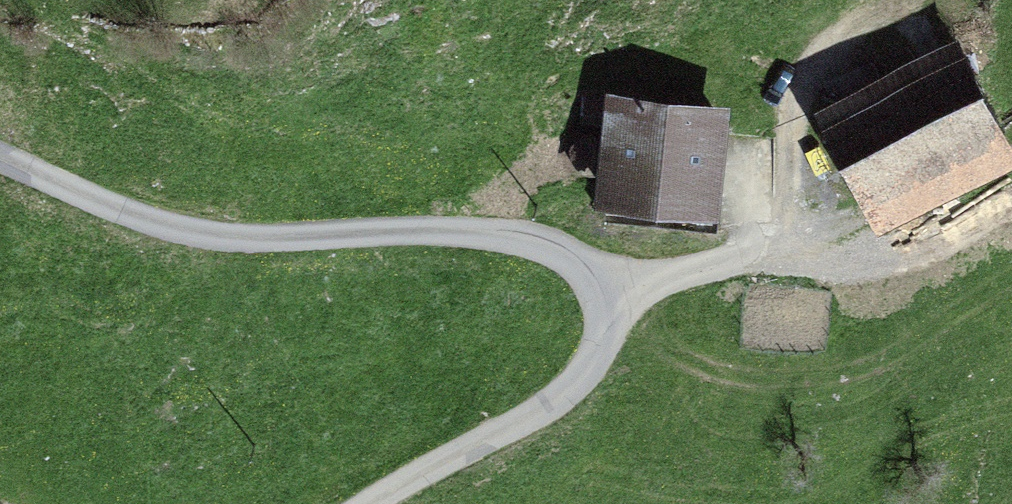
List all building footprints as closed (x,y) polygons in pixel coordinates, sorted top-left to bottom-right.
[(814,117),(876,241),(1011,173),(1011,154),(959,40),(814,117)] [(733,111),(607,100),(595,217),(719,226),(733,111)]
